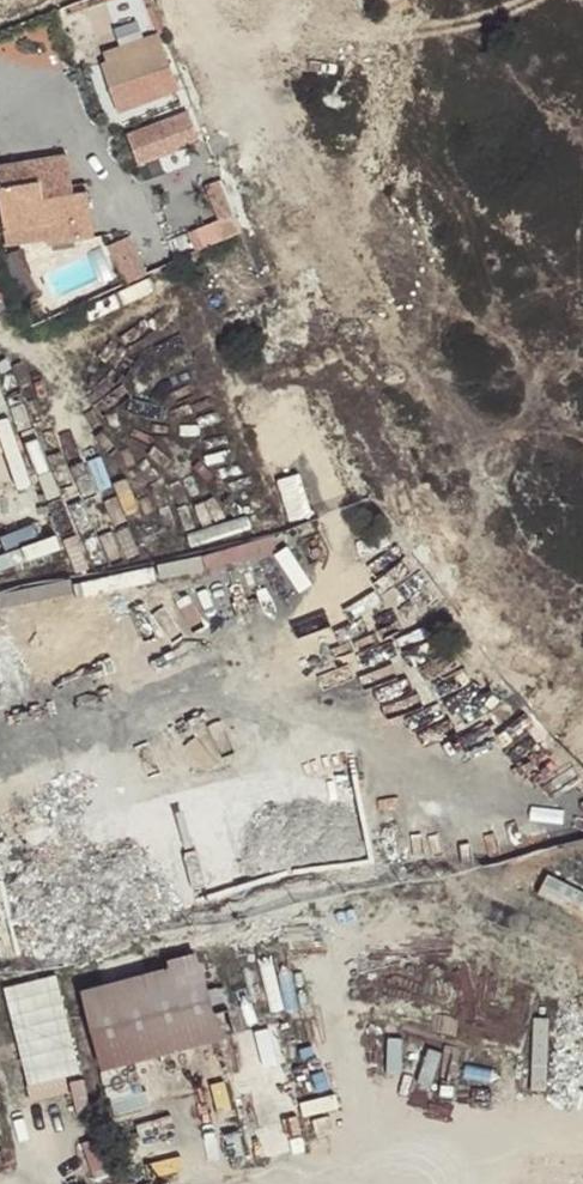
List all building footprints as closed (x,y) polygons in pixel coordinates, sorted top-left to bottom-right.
[(105,54),(107,61),(162,42),(159,35),(105,54)] [(101,63),(118,112),(169,94),(160,69),(170,66),(162,42),(107,61),(101,63)] [(174,135),(196,126),(191,111),(113,139),(119,154),(143,146),(174,135)] [(92,237),(85,194),(71,195),(65,156),(0,166),(0,194),(8,243),(48,237),(49,244),(92,237)] [(133,235),(111,245),(128,282),(150,272),(133,235)] [(13,484),(0,422),(0,486),(13,484)] [(167,961),(169,970),(198,962),(195,953),(167,961)] [(86,991),(106,1067),(217,1038),(198,962),(169,970),(86,991)] [(57,973),(4,988),(33,1087),(86,1072),(57,973)]
